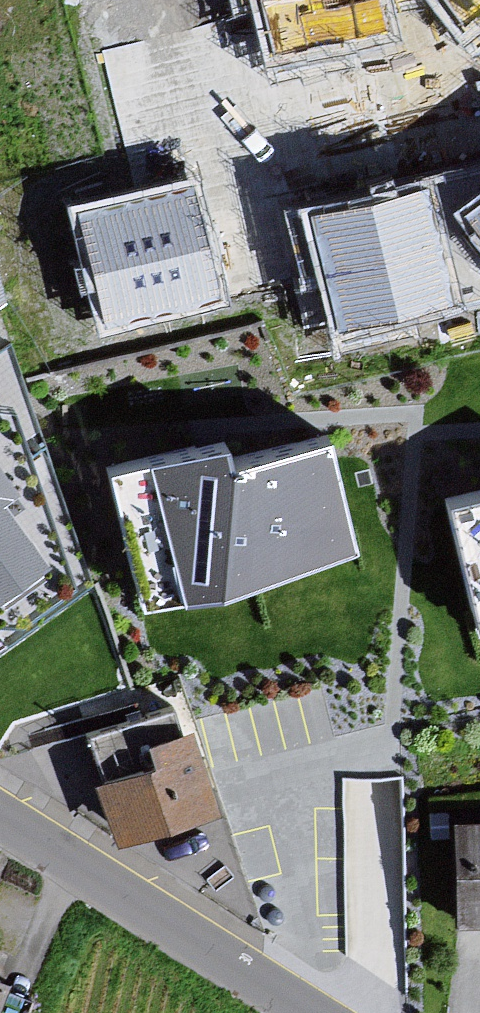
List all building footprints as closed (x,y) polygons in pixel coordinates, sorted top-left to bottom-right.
[(274,54),(383,29),(377,0),(262,0),(274,54)] [(462,20),(479,7),(479,0),(448,0),(462,20)] [(196,188),(78,217),(107,329),(224,300),(196,188)] [(427,190),(312,216),(338,332),(454,306),(427,190)] [(467,217),(479,234),(479,208),(467,217)] [(154,464),(111,475),(143,615),(221,597),(356,554),(331,461),(327,443),(236,471),(228,445),(154,464)] [(50,560),(7,502),(17,489),(0,465),(0,597),(50,560)] [(448,506),(479,637),(479,499),(448,506)] [(151,745),(180,736),(172,711),(88,736),(103,784),(158,767),(151,745)] [(103,784),(94,787),(113,848),(216,816),(190,733),(180,736),(151,745),(158,767),(103,784)] [(452,825),(454,929),(479,928),(479,824),(452,825)] [(0,983),(0,1012),(4,1012),(14,989),(0,983)]
